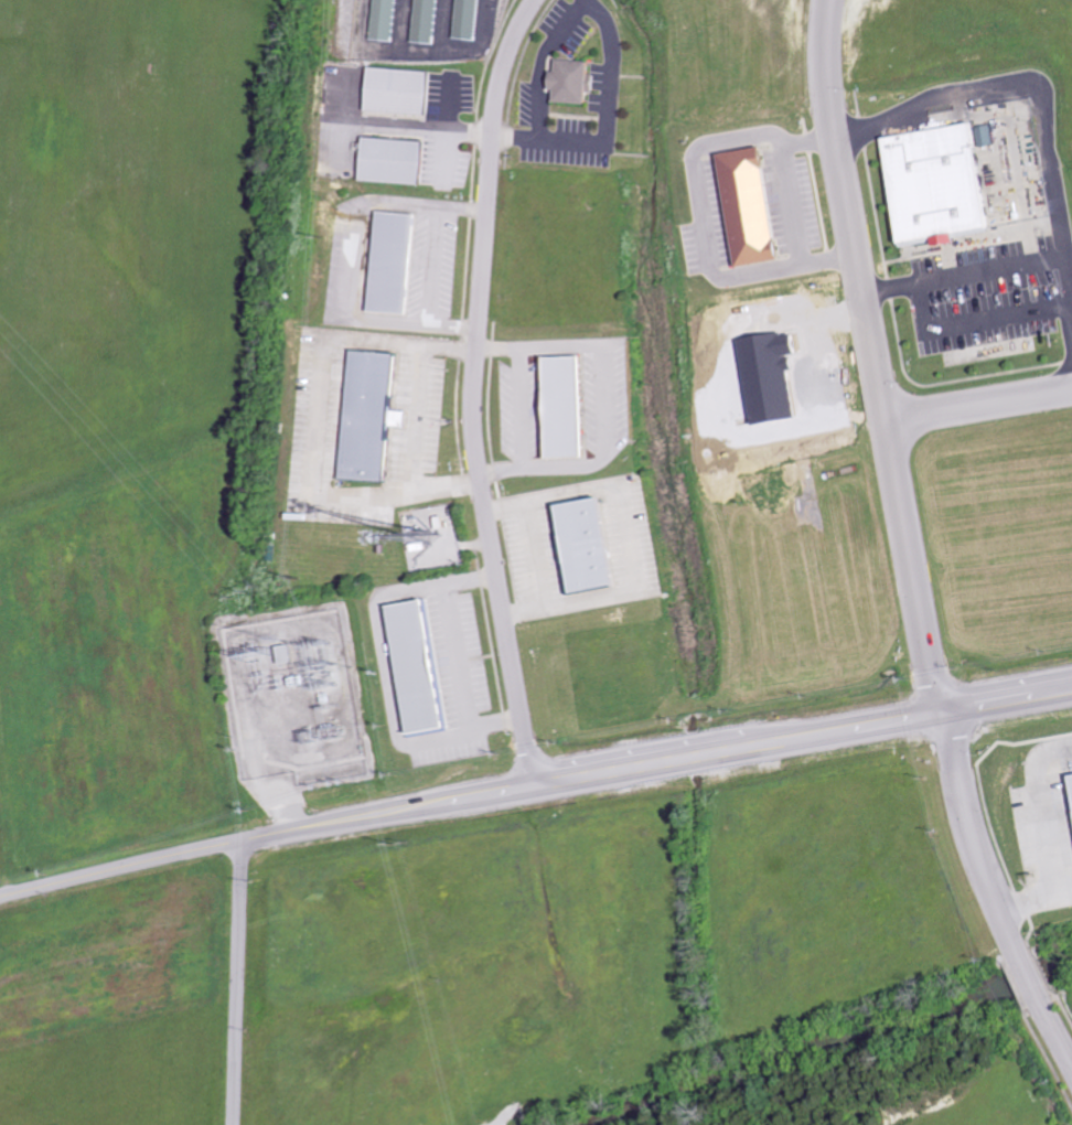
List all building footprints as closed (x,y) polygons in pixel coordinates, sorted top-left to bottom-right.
[(392,42),(396,0),(373,0),(369,40),(392,42)] [(433,44),(438,0),(416,0),(411,42),(433,44)] [(476,40),(480,0),(458,0),(454,38),(476,40)] [(596,62),(560,61),(560,71),(555,71),(554,91),(558,91),(558,103),(594,105),(596,62)] [(431,71),(369,69),(367,113),(430,115),(431,71)] [(906,244),(994,230),(978,124),(889,137),(906,244)] [(979,127),(981,147),(995,146),(993,125),(979,127)] [(425,185),(426,141),(364,139),(362,183),(425,185)] [(725,155),(744,268),(781,262),(779,252),(784,251),(767,148),(725,155)] [(411,316),(416,214),(375,212),(370,314),(411,316)] [(392,483),(394,427),(408,428),(409,414),(396,413),(399,354),(351,351),(344,480),(392,483)] [(552,459),(589,458),(586,357),(549,358),(552,459)] [(620,587),(604,498),(560,505),(576,595),(620,587)] [(392,605),(414,734),(452,728),(430,599),(392,605)]
